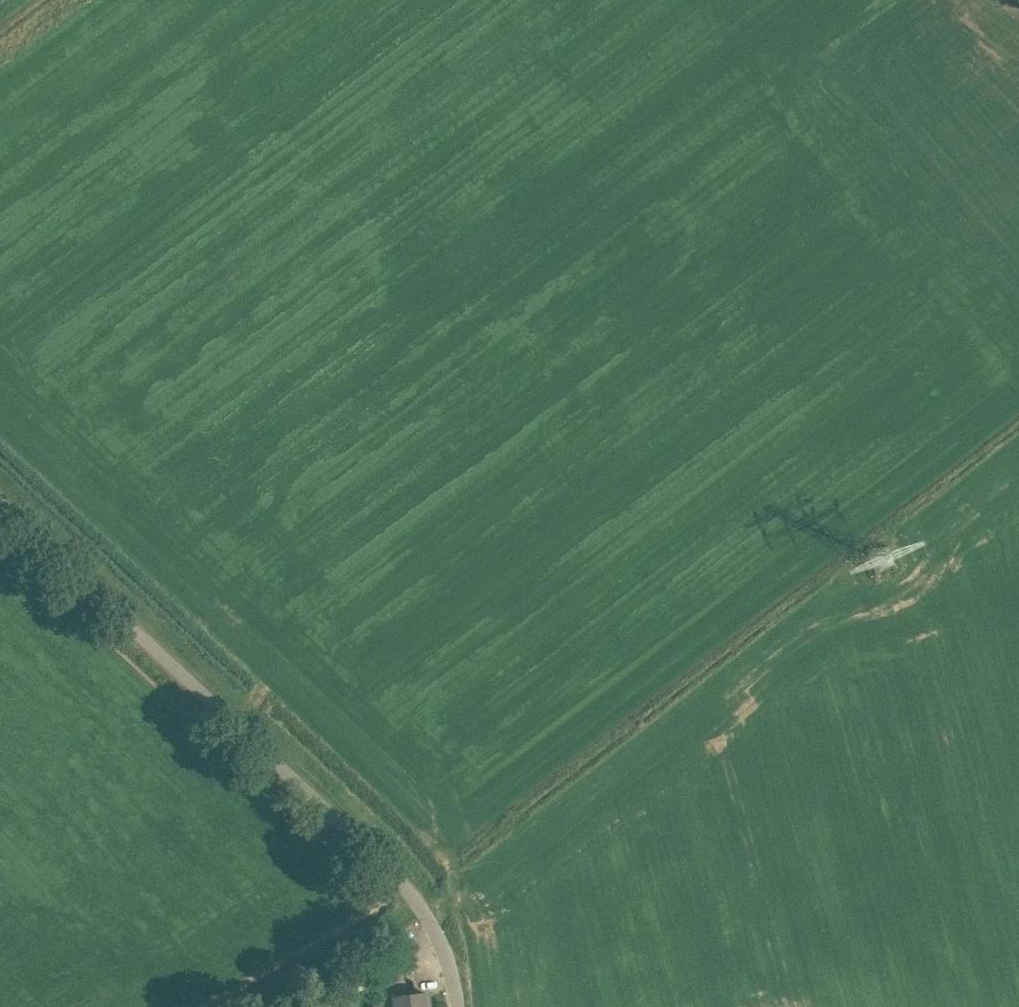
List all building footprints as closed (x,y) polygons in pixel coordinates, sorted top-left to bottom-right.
[(374,1006),(430,1006),(429,994),(409,996),(373,1001),(374,1006)]
